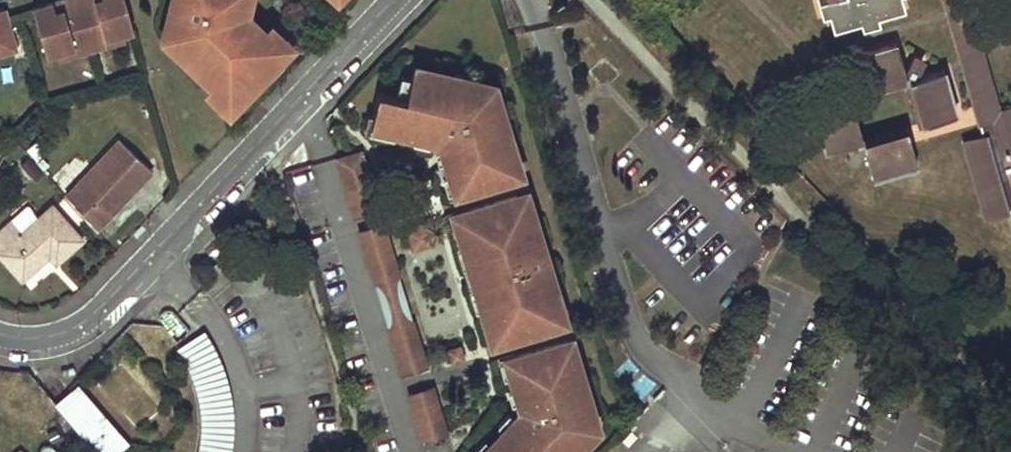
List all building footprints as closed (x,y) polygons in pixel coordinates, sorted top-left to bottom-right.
[(45,54),(58,51),(74,46),(72,40),(87,35),(102,31),(104,37),(120,33),(132,29),(124,0),(94,0),(78,5),(55,12),(52,3),(32,9),(45,54)] [(77,0),(62,0),(52,3),(55,12),(78,5),(77,0)] [(166,36),(218,86),(213,91),(228,106),(236,98),(251,82),(248,79),(253,73),(259,67),(262,70),(277,54),(285,46),(270,31),(265,37),(246,19),(238,27),(230,19),(233,7),(234,0),(232,0),(185,0),(189,1),(185,6),(186,15),(176,26),(169,24),(166,36)] [(819,12),(825,11),(830,26),(857,18),(858,25),(876,19),(875,13),(901,5),(900,0),(816,0),(819,12)] [(982,134),(984,133),(996,130),(1010,126),(1010,104),(998,108),(967,0),(943,0),(982,134)] [(186,15),(174,4),(169,24),(176,26),(186,15)] [(246,19),(233,7),(230,19),(238,27),(246,19)] [(15,49),(3,8),(0,9),(0,53),(15,49)] [(91,49),(122,40),(120,33),(104,37),(102,31),(87,35),(91,49)] [(58,51),(60,58),(91,49),(87,35),(72,40),(74,46),(58,51)] [(850,56),(859,86),(902,74),(901,73),(893,44),(850,56)] [(907,59),(901,73),(912,77),(918,64),(919,62),(920,59),(920,55),(918,53),(916,52),(913,52),(911,54),(909,56),(907,59)] [(259,67),(253,73),(261,80),(281,58),(277,54),(262,70),(259,67)] [(377,91),(370,122),(397,129),(412,132),(432,137),(432,138),(437,144),(442,147),(443,147),(444,146),(450,152),(446,157),(447,162),(451,172),(456,190),(517,171),(505,131),(501,132),(488,89),(452,80),(453,76),(412,67),(405,98),(377,91)] [(910,78),(922,122),(952,114),(940,69),(912,77),(910,78)] [(453,76),(452,80),(488,89),(490,80),(454,72),(453,76)] [(236,98),(240,102),(261,80),(253,73),(248,79),(251,82),(236,98)] [(496,86),(488,89),(501,132),(505,131),(509,130),(496,86)] [(841,97),(812,105),(823,148),(853,140),(841,97)] [(996,130),(1010,186),(1010,126),(996,130)] [(412,132),(397,129),(396,134),(411,137),(412,132)] [(984,133),(1004,205),(1010,203),(1010,186),(996,130),(984,133)] [(982,134),(968,138),(987,209),(1004,205),(984,133),(982,134)] [(905,134),(861,145),(869,175),(913,163),(905,134)] [(128,194),(153,170),(121,138),(64,196),(96,228),(109,215),(105,210),(125,190),(128,194)] [(859,149),(851,143),(844,157),(843,159),(844,160),(847,162),(849,162),(851,161),(852,160),(859,149)] [(361,150),(336,157),(354,217),(379,210),(361,150)] [(516,195),(462,212),(462,214),(469,237),(463,238),(465,243),(472,267),(477,286),(485,309),(486,314),(492,313),(499,335),(499,337),(554,321),(553,319),(547,296),(554,294),(549,278),(545,280),(541,264),(547,256),(536,250),(531,235),(536,233),(531,217),(523,220),(517,198),(516,195)] [(531,217),(524,195),(517,198),(523,220),(531,217)] [(83,239),(52,204),(21,231),(11,221),(0,231),(0,255),(22,280),(48,256),(55,263),(83,239)] [(458,245),(465,243),(463,238),(469,237),(462,214),(450,218),(458,245)] [(406,229),(412,249),(433,243),(427,222),(406,229)] [(383,223),(359,231),(402,374),(426,367),(383,223)] [(477,286),(472,267),(466,269),(471,287),(477,286)] [(561,316),(554,294),(547,296),(553,319),(561,316)] [(486,314),(485,309),(479,312),(487,339),(499,335),(492,313),(486,314)] [(201,327),(171,346),(176,353),(180,361),(184,369),(188,376),(190,383),(192,390),(195,398),(196,407),(197,415),(197,422),(197,430),(197,439),(196,447),(195,451),(225,451),(230,424),(225,385),(218,359),(207,336),(201,327)] [(507,359),(512,376),(516,386),(517,392),(524,394),(522,402),(520,402),(517,407),(517,415),(517,416),(513,420),(502,432),(492,443),(484,451),(565,451),(590,425),(577,382),(580,380),(568,340),(507,359)] [(459,346),(448,350),(451,361),(463,358),(459,346)] [(516,386),(512,376),(507,377),(511,388),(516,386)] [(580,380),(577,382),(590,425),(598,423),(585,379),(580,380)] [(53,406),(71,389),(87,408),(69,424),(85,442),(103,426),(116,442),(105,451),(113,451),(126,439),(74,380),(49,402),(53,406)] [(432,386),(408,393),(422,441),(447,434),(432,386)] [(71,389),(53,406),(69,424),(87,408),(71,389)] [(565,451),(576,451),(596,431),(590,425),(565,451)] [(85,442),(94,451),(105,451),(116,442),(103,426),(85,442)] [(492,443),(502,432),(498,428),(488,440),(492,443)]
